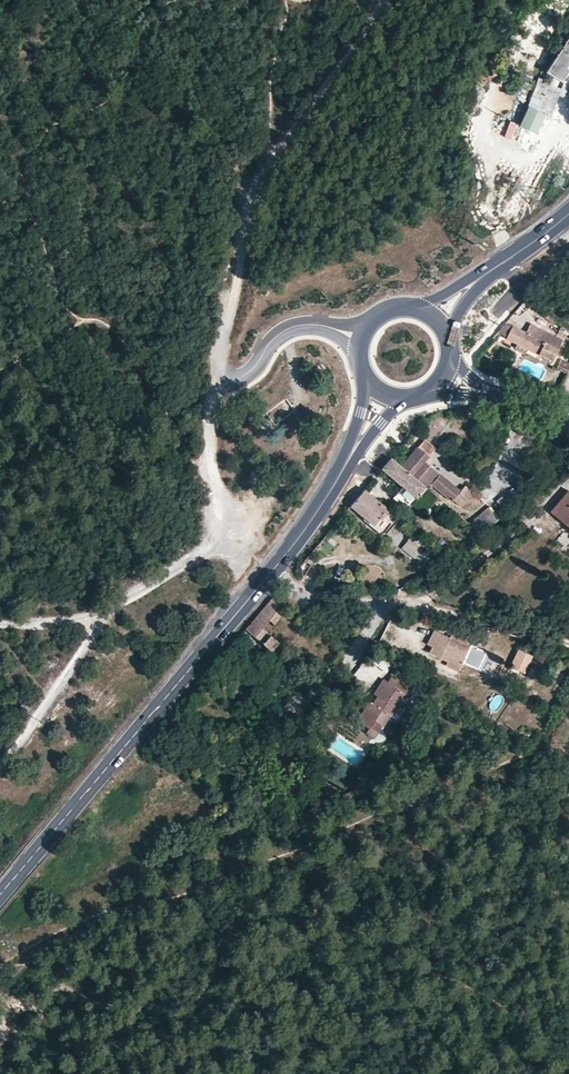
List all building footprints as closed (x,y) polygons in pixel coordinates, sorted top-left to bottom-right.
[(544,73),(551,77),(563,84),(568,75),(568,31),(544,73)] [(563,84),(551,77),(537,116),(552,119),(563,84)] [(537,311),(549,295),(540,289),(530,304),(537,311)] [(546,317),(537,311),(536,314),(544,319),(546,317)] [(550,358),(555,348),(560,337),(529,322),(527,321),(521,330),(512,324),(510,328),(506,336),(517,341),(527,346),(550,358)] [(498,332),(506,336),(510,328),(504,325),(498,332)] [(527,346),(517,341),(514,346),(524,351),(527,346)] [(556,369),(565,373),(568,363),(561,360),(556,369)] [(452,502),(455,504),(467,490),(464,487),(458,495),(439,478),(420,460),(432,448),(422,440),(399,465),(423,486),(428,490),(431,487),(450,504),(452,502)] [(399,465),(388,456),(378,468),(386,475),(381,481),(395,493),(392,496),(404,507),(423,486),(399,465)] [(568,488),(551,510),(566,523),(568,519),(568,488)] [(348,504),(372,525),(385,510),(360,489),(348,504)] [(467,490),(455,504),(459,508),(470,494),(467,490)] [(464,510),(472,516),(482,503),(474,497),(464,510)] [(509,518),(515,514),(506,502),(499,506),(509,518)] [(471,527),(484,539),(504,522),(491,509),(471,527)] [(385,510),(372,525),(379,532),(392,517),(385,510)] [(544,528),(556,537),(561,530),(549,521),(544,528)] [(410,560),(424,544),(422,541),(411,532),(396,548),(410,560)] [(274,603),(269,598),(243,628),(264,649),(268,651),(275,641),(260,628),(265,621),(270,625),(278,616),(269,609),(274,603)] [(426,651),(433,655),(443,635),(435,632),(426,651)] [(443,635),(433,655),(431,660),(445,666),(448,658),(463,665),(471,648),(443,635)] [(533,658),(518,651),(510,669),(525,676),(533,658)] [(448,658),(445,666),(460,673),(463,665),(448,658)] [(394,676),(389,683),(379,697),(376,702),(372,699),(359,717),(371,725),(367,730),(376,736),(391,715),(392,716),(412,688),(394,676)] [(379,697),(389,683),(384,679),(374,693),(379,697)] [(372,799),(370,791),(345,799),(348,806),(372,799)]
